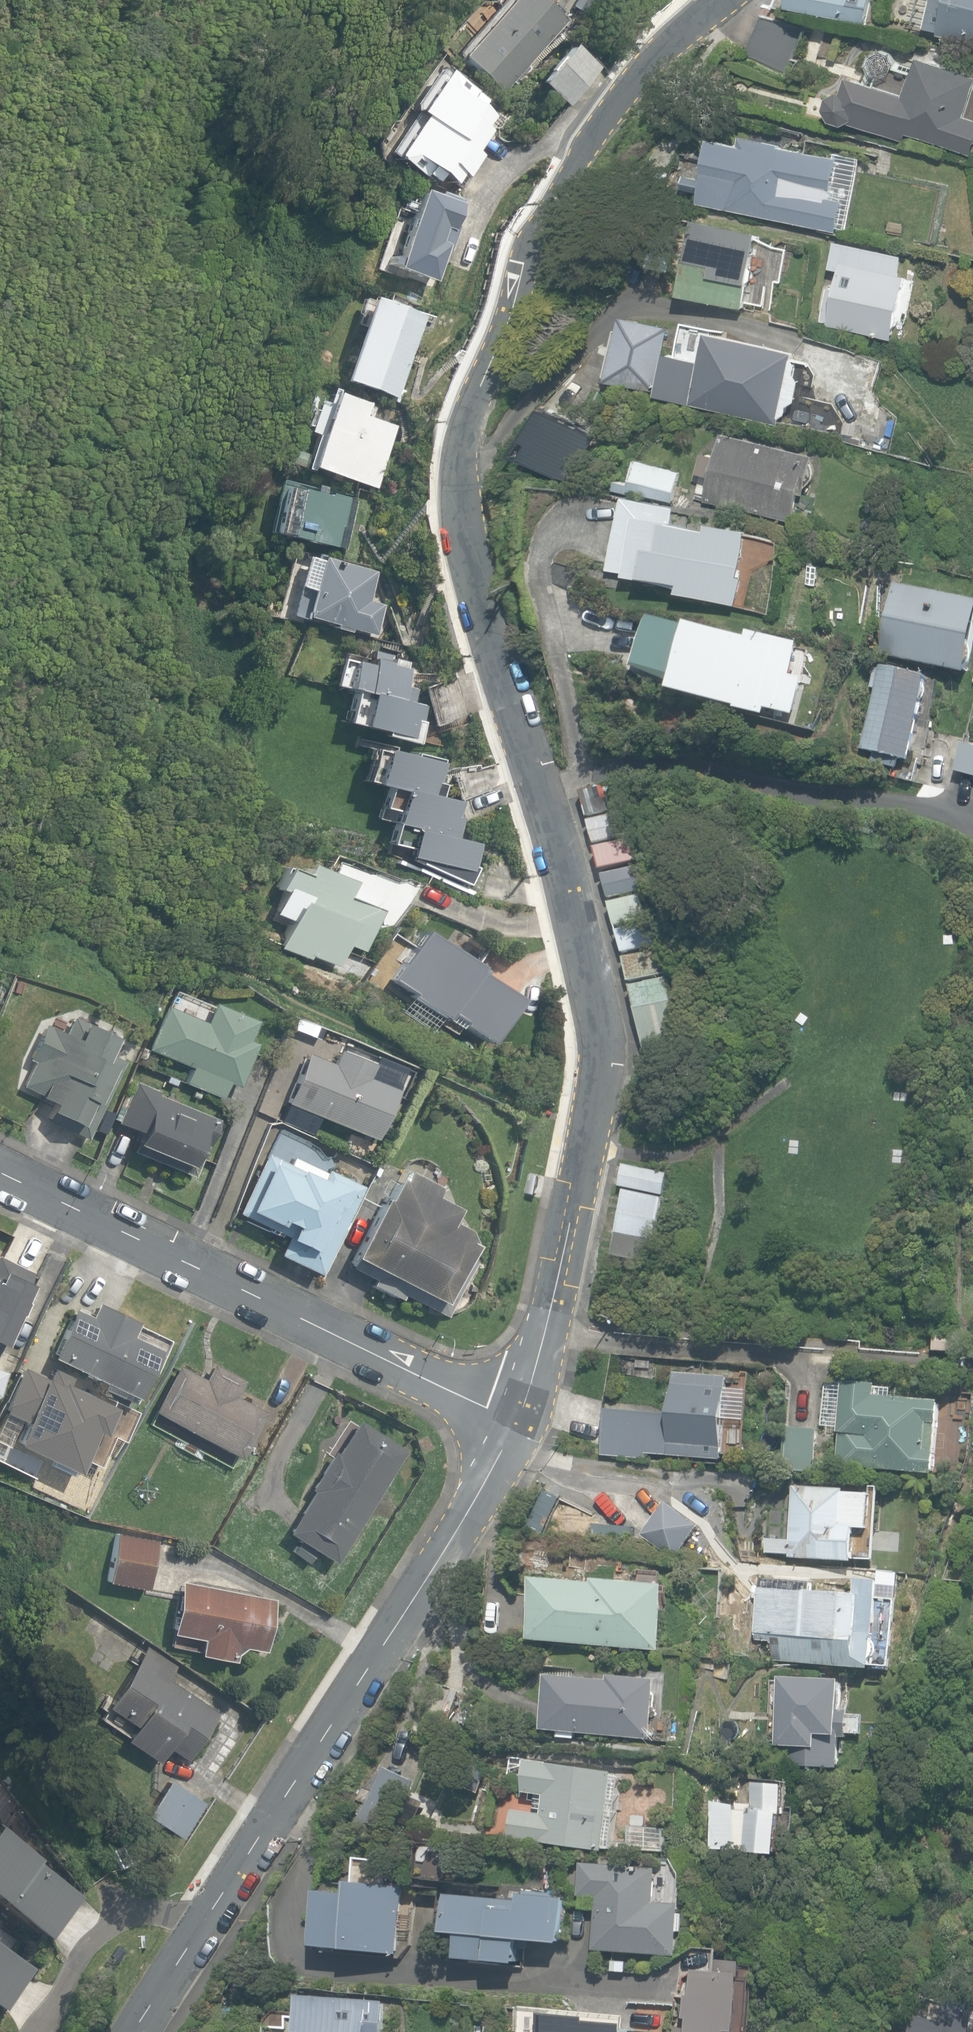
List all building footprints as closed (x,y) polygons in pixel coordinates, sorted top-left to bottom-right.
[(505,93),(565,20),(540,0),(507,0),(460,56),(505,93)] [(591,0),(576,0),(571,10),(586,16),(592,1),(591,0)] [(607,8),(614,0),(597,0),(607,8)] [(865,23),(869,0),(791,0),(790,7),(865,23)] [(917,17),(926,19),(924,27),(939,31),(938,34),(972,42),(972,0),(921,0),(917,17)] [(748,56),(784,71),(801,29),(765,14),(748,56)] [(534,84),(564,106),(592,68),(563,46),(534,84)] [(972,157),(972,156),(972,118),(967,116),(972,99),(972,76),(920,58),(907,96),(851,78),(846,92),(842,91),(830,97),(826,110),(832,122),(845,126),(855,122),(874,128),(876,124),(972,157)] [(415,112),(476,153),(489,132),(484,129),(492,115),(477,107),(481,101),(471,95),(474,90),(443,69),(415,112)] [(432,177),(450,189),(460,174),(466,178),(480,156),(476,153),(421,116),(392,160),(428,184),(432,177)] [(698,204),(823,228),(829,197),(825,196),(828,184),(805,179),(809,158),(804,157),(805,148),(744,136),(743,144),(712,138),(705,177),(699,176),(696,194),(699,195),(698,204)] [(921,172),(925,156),(915,153),(911,170),(921,172)] [(392,267),(434,281),(444,249),(448,251),(456,226),(453,225),(460,204),(457,203),(458,199),(438,192),(437,197),(417,191),(395,258),(388,255),(386,263),(393,265),(392,267)] [(680,293),(744,307),(761,233),(697,218),(680,293)] [(828,324),(893,338),(906,276),(900,274),(903,255),(836,241),(830,267),(841,269),(837,289),(829,287),(822,320),(829,321),(828,324)] [(339,379),(394,398),(421,315),(365,297),(339,379)] [(806,317),(817,318),(820,299),(808,298),(806,317)] [(609,381),(655,392),(664,355),(664,354),(666,347),(673,349),(678,329),(624,316),(609,381)] [(696,405),(780,425),(781,419),(788,414),(790,407),(799,401),(802,381),(797,373),(799,364),(796,359),(796,352),(764,346),(765,339),(745,335),(744,340),(709,333),(704,361),(665,354),(662,368),(656,400),(695,408),(696,405)] [(356,484),(373,489),(394,427),(369,419),(373,408),(332,394),(331,400),(328,406),(316,402),(306,433),(319,437),(314,450),(297,444),(291,461),(298,463),(307,466),(332,474),(330,480),(355,488),(356,484)] [(707,500),(796,521),(802,493),(807,494),(809,486),(812,484),(814,481),(816,477),(817,473),(817,470),(816,466),(815,462),(817,455),(724,433),(718,456),(701,452),(696,473),(712,477),(707,500)] [(628,491),(672,503),(680,473),(635,461),(629,482),(617,479),(613,492),(627,496),(628,491)] [(272,535),(343,551),(355,502),(325,495),(324,497),(296,490),(297,487),(284,484),(272,535)] [(680,588),(739,602),(740,598),(745,599),(747,590),(742,589),(745,576),(740,574),(751,527),(714,519),(712,526),(674,517),(677,506),(628,495),(611,567),(627,570),(626,573),(681,586),(680,588)] [(350,630),(377,636),(384,605),(369,601),(376,571),(318,557),(317,562),(303,558),(289,617),(306,621),(307,618),(334,625),(333,630),(349,634),(350,630)] [(970,674),(972,659),(972,602),(897,585),(881,654),(970,674)] [(736,710),(766,718),(768,709),(796,717),(805,681),(792,677),(801,645),(750,631),(747,639),(691,624),(690,628),(652,618),(638,670),(680,681),(677,693),(736,709),(736,710)] [(380,735),(418,744),(423,719),(422,718),(424,707),(412,704),(415,690),(401,687),(406,662),(388,658),(387,663),(368,659),(367,666),(346,661),(340,688),(364,693),(357,725),(381,731),(380,735)] [(873,764),(897,770),(900,759),(908,761),(929,678),(882,666),(881,670),(875,669),(870,689),(877,690),(862,750),(875,753),(873,764)] [(972,776),(972,747),(963,744),(956,771),(972,776)] [(408,860),(466,884),(475,843),(457,839),(457,836),(461,818),(456,816),(459,801),(438,796),(443,784),(434,781),(439,761),(380,749),(372,783),(403,791),(395,824),(413,827),(408,860)] [(584,790),(589,815),(622,807),(616,783),(584,790)] [(591,820),(596,842),(628,834),(623,813),(591,820)] [(598,847),(603,869),(635,862),(631,840),(598,847)] [(346,898),(352,881),(306,864),(302,873),(285,866),(276,889),(284,892),(276,914),(293,920),(283,947),(314,959),(315,956),(340,965),(347,945),(367,953),(382,912),(346,898)] [(605,873),(610,896),(643,889),(638,866),(605,873)] [(611,902),(617,924),(648,917),(642,894),(611,902)] [(617,930),(623,953),(656,945),(650,922),(617,930)] [(461,1025),(492,1045),(521,1000),(476,971),(478,967),(422,930),(390,979),(413,994),(411,997),(448,1021),(451,1015),(463,1023),(461,1025)] [(626,959),(630,982),(667,975),(662,952),(626,959)] [(633,987),(646,1050),(681,1043),(668,980),(633,987)] [(183,1084),(221,1099),(227,1084),(237,1088),(255,1044),(248,1041),(256,1022),(211,1004),(204,1023),(163,1006),(146,1049),(142,1047),(138,1058),(143,1060),(147,1051),(190,1068),(183,1084)] [(44,1119),(87,1139),(123,1062),(111,1057),(119,1040),(108,1035),(111,1030),(91,1020),(88,1025),(71,1017),(64,1035),(43,1025),(27,1059),(33,1062),(22,1086),(53,1101),(44,1119)] [(285,1103),(373,1139),(394,1090),(365,1078),(371,1064),(337,1050),(331,1063),(305,1053),(285,1103)] [(127,1151),(191,1177),(214,1119),(156,1095),(157,1092),(133,1082),(132,1084),(128,1082),(112,1119),(136,1129),(127,1151)] [(276,1254),(318,1273),(358,1186),(325,1171),(324,1173),(294,1158),(290,1166),(264,1154),(236,1213),(285,1235),(276,1254)] [(620,1187),(662,1195),(667,1173),(625,1165),(620,1187)] [(401,1294),(443,1315),(469,1264),(462,1261),(470,1245),(465,1242),(462,1229),(448,1221),(454,1208),(429,1196),(434,1186),(403,1171),(399,1180),(393,1177),(382,1199),(378,1197),(344,1265),(372,1279),(369,1284),(399,1299),(401,1294)] [(531,1197),(542,1199),(546,1181),(535,1179),(531,1197)] [(611,1255),(648,1262),(660,1199),(623,1192),(611,1255)] [(31,1273),(0,1258),(0,1339),(31,1273)] [(50,1357),(134,1398),(157,1349),(130,1336),(137,1323),(96,1303),(89,1316),(73,1309),(50,1357)] [(934,1350),(958,1352),(959,1334),(935,1332),(934,1350)] [(152,1411),(239,1459),(264,1412),(235,1397),(244,1381),(212,1364),(203,1380),(177,1366),(152,1411)] [(112,1410),(24,1367),(2,1413),(23,1424),(11,1448),(72,1477),(92,1434),(99,1437),(112,1410)] [(656,1454),(707,1458),(708,1447),(723,1448),(725,1418),(739,1419),(742,1377),(675,1372),(671,1422),(650,1421),(650,1414),(650,1412),(612,1409),(609,1455),(645,1457),(646,1452),(656,1452),(656,1454)] [(845,1468),(937,1474),(942,1402),(880,1397),(881,1381),(844,1378),(838,1463),(846,1464),(845,1468)] [(836,1428),(840,1384),(824,1382),(820,1426),(836,1428)] [(285,1531),(332,1561),(402,1450),(355,1420),(335,1452),(331,1450),(308,1488),(311,1490),(285,1531)] [(791,1557),(856,1562),(856,1559),(877,1560),(882,1496),(872,1495),(847,1494),(847,1490),(795,1487),(791,1541),(774,1540),(773,1554),(791,1555),(791,1557)] [(641,1535),(675,1560),(699,1526),(666,1502),(641,1535)] [(105,1581),(146,1590),(156,1541),(115,1533),(105,1581)] [(308,1563),(314,1554),(296,1544),(291,1553),(308,1563)] [(533,1639),(662,1650),(667,1585),(596,1579),(595,1583),(538,1578),(533,1639)] [(756,1661),(872,1669),(872,1666),(891,1667),(896,1599),(878,1598),(880,1580),(858,1578),(857,1595),(855,1595),(761,1588),(759,1632),(756,1661)] [(196,1654),(232,1661),(233,1653),(242,1647),(263,1651),(273,1599),(179,1581),(169,1633),(199,1639),(196,1654)] [(960,1649),(962,1634),(953,1633),(951,1648),(960,1649)] [(124,1740),(156,1762),(166,1748),(184,1760),(216,1712),(168,1680),(175,1665),(146,1646),(105,1706),(133,1725),(124,1740)] [(589,1734),(652,1740),(657,1679),(610,1675),(609,1680),(549,1674),(543,1729),(589,1734)] [(779,1765),(840,1768),(841,1736),(849,1737),(851,1709),(842,1709),(844,1680),(786,1677),(784,1716),(779,1716),(777,1765),(779,1765)] [(425,1720),(447,1728),(461,1693),(439,1684),(425,1720)] [(603,1847),(665,1852),(667,1827),(631,1825),(630,1841),(612,1840),(621,1777),(612,1776),(613,1771),(530,1760),(526,1790),(545,1793),(542,1814),(513,1810),(510,1838),(603,1850),(603,1847)] [(385,1768),(357,1823),(394,1823),(412,1782),(385,1768)] [(166,1779),(144,1816),(182,1838),(204,1800),(166,1779)] [(713,1848),(785,1854),(790,1783),(757,1781),(755,1801),(717,1801),(713,1848)] [(0,1846),(0,1911),(49,1944),(79,1901),(0,1846)] [(593,1949),(678,1956),(682,1904),(654,1902),(656,1869),(581,1864),(579,1896),(583,1896),(582,1906),(597,1907),(593,1949)] [(317,1945),(400,1953),(407,1886),(354,1880),(353,1892),(323,1889),(317,1945)] [(523,1900),(451,1894),(448,1932),(462,1933),(460,1959),(527,1965),(530,1941),(568,1945),(572,1896),(524,1892),(523,1900)] [(0,1954),(0,2012),(3,2014),(29,1972),(0,1954)] [(612,1971),(628,1972),(629,1960),(613,1959),(612,1971)] [(745,1962),(708,1960),(707,1971),(693,1970),(691,1996),(687,1996),(686,2019),(691,2019),(690,2031),(741,2031),(745,1962)] [(386,2000),(306,1994),(302,2031),(384,2031),(386,2000)] [(630,2016),(523,2007),(521,2031),(629,2031),(630,2016)]
